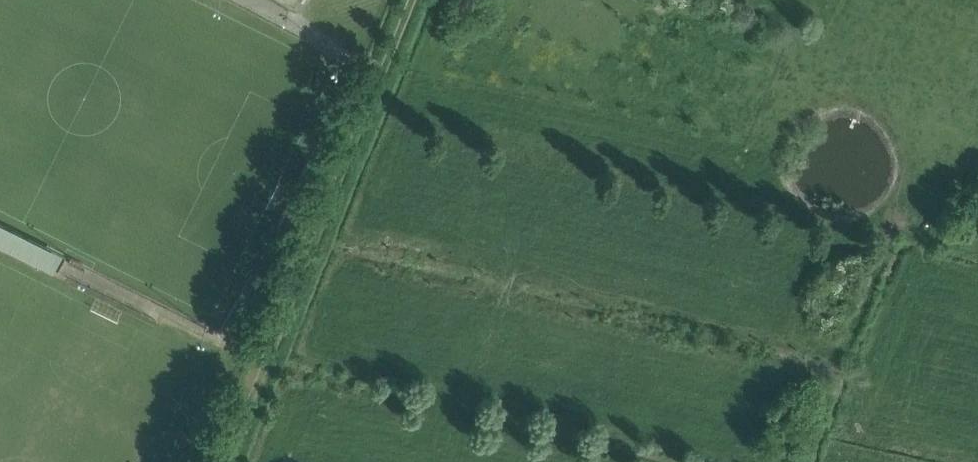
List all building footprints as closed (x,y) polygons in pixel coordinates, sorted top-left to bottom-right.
[(64,252),(0,223),(0,245),(55,270),(64,252)]
